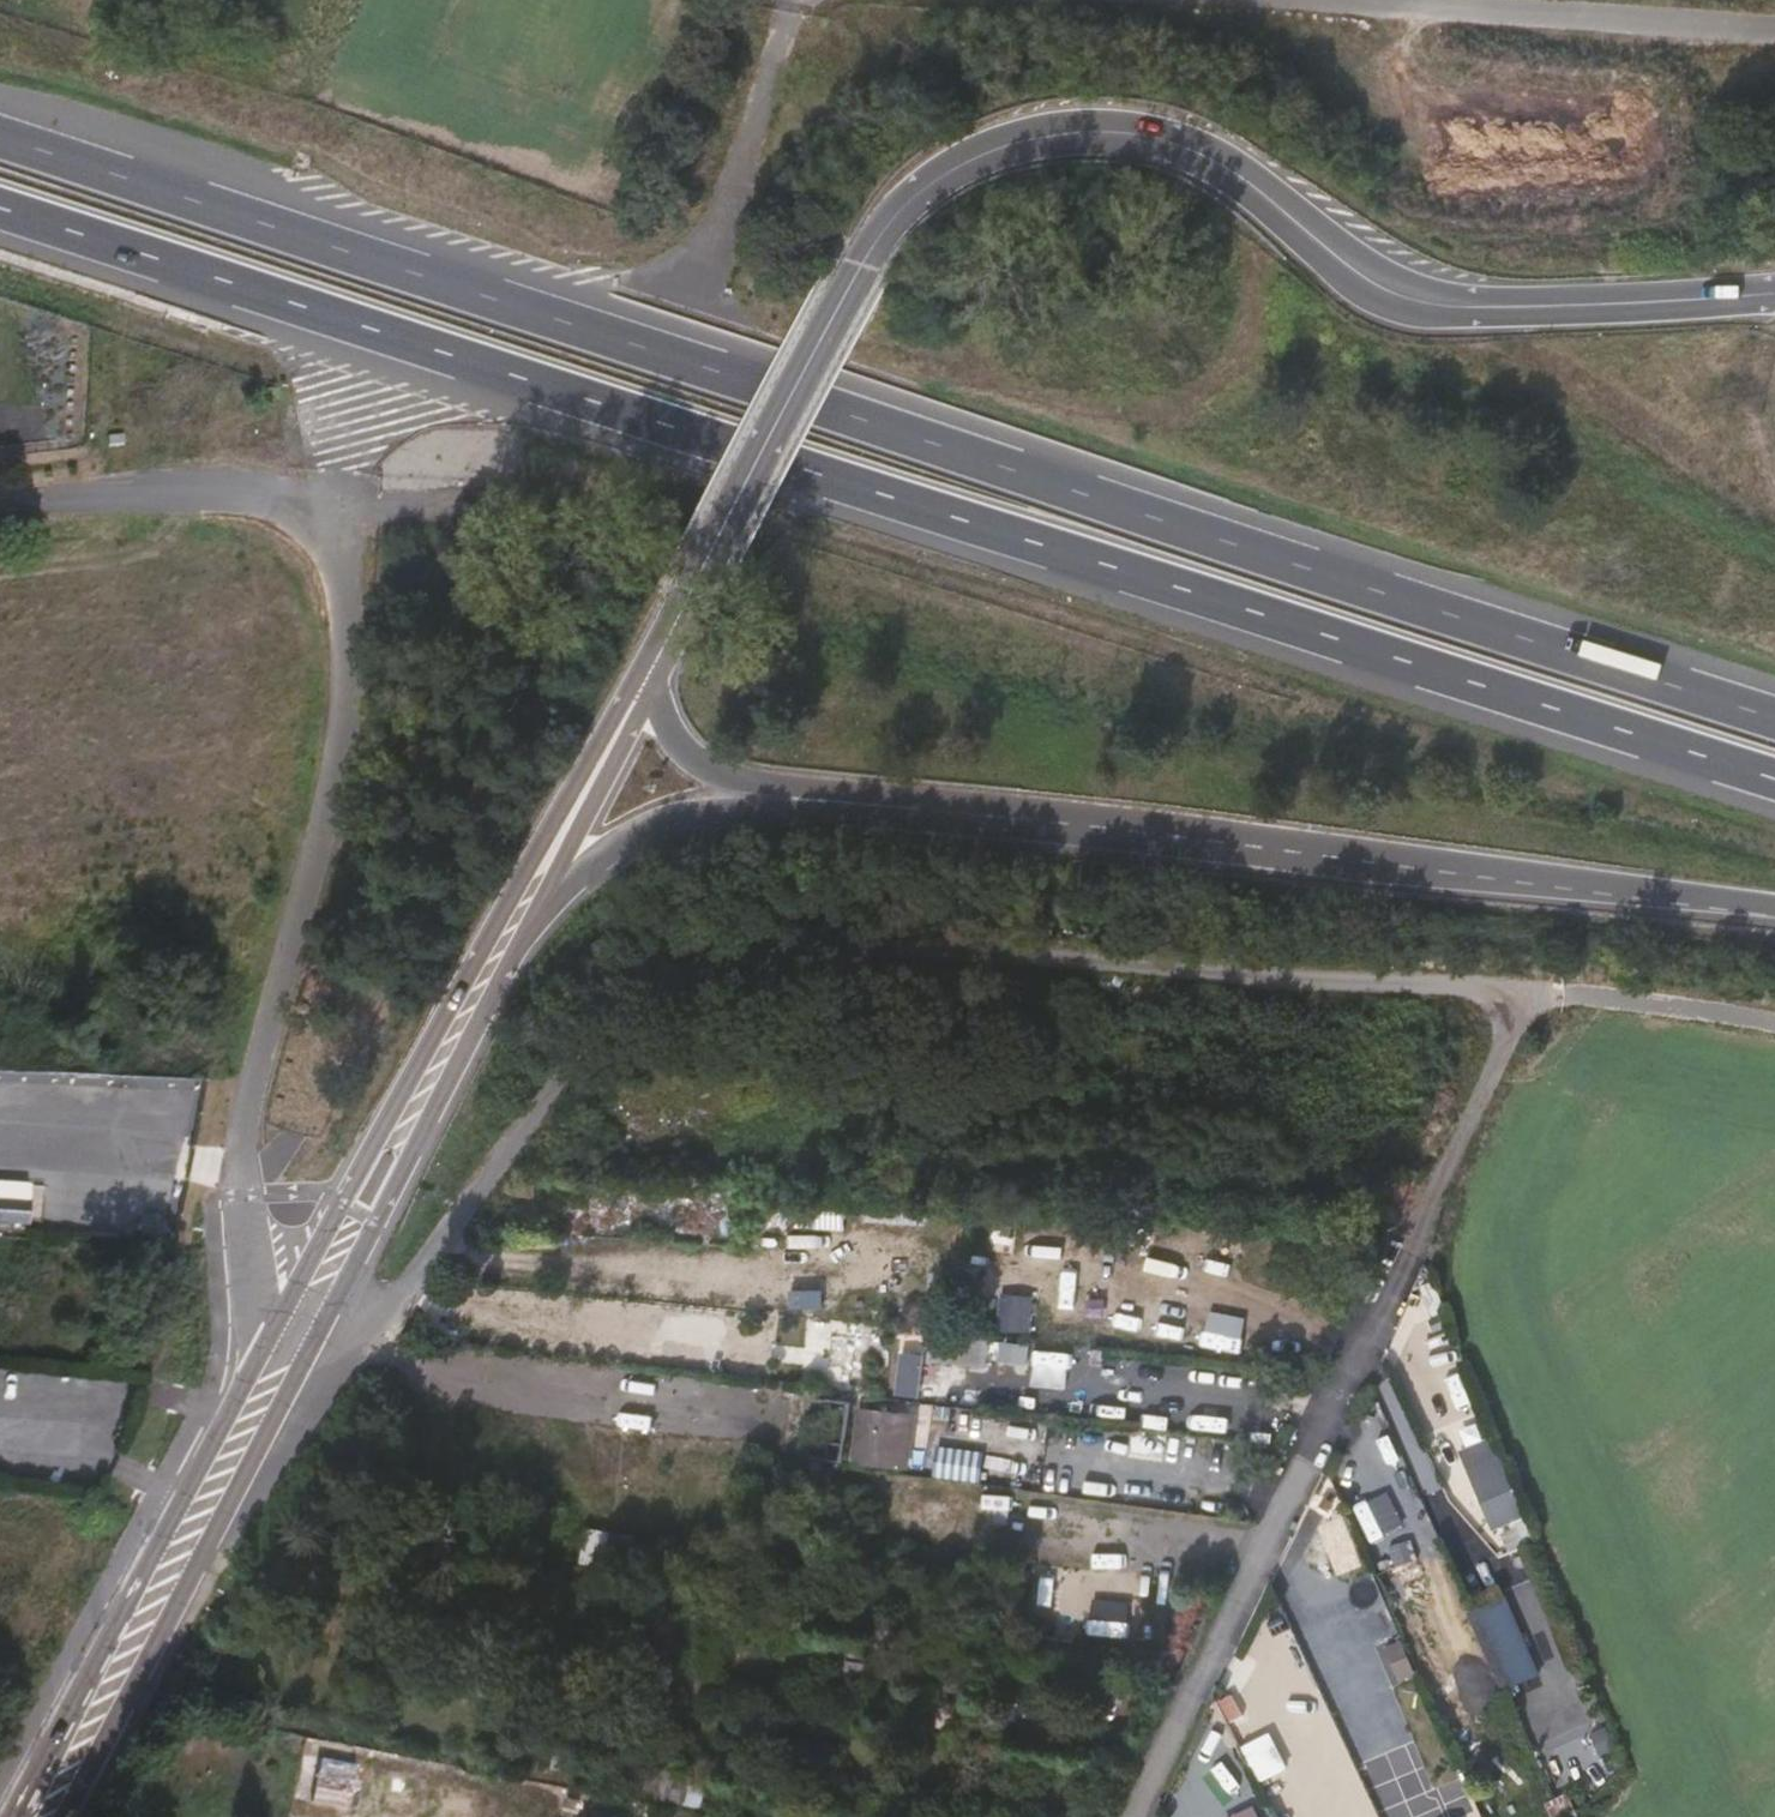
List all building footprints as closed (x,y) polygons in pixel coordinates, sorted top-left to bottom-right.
[(563,1196),(562,1219),(596,1221),(597,1198),(563,1196)] [(1174,1240),(1174,1275),(1209,1274),(1209,1239),(1174,1240)] [(1111,1344),(1149,1346),(1151,1310),(1114,1307),(1111,1344)] [(928,1393),(931,1345),(899,1343),(896,1391),(928,1393)] [(932,1387),(931,1404),(958,1406),(959,1389),(932,1387)] [(813,1406),(810,1428),(832,1431),(831,1434),(853,1437),(856,1411),(813,1406)] [(910,1473),(917,1418),(860,1411),(854,1467),(910,1473)] [(1525,1519),(1499,1461),(1464,1476),(1490,1535),(1525,1519)] [(954,1541),(956,1506),(917,1505),(916,1540),(954,1541)] [(1349,1526),(1322,1534),(1338,1584),(1364,1576),(1349,1526)] [(583,1566),(606,1568),(609,1532),(586,1530),(583,1566)] [(1391,1571),(1418,1563),(1411,1541),(1384,1549),(1391,1571)] [(1422,1572),(1391,1576),(1395,1603),(1426,1599),(1422,1572)] [(1542,1682),(1508,1600),(1473,1615),(1506,1697),(1542,1682)] [(1438,1750),(1406,1763),(1420,1796),(1452,1783),(1438,1750)] [(311,1801),(348,1809),(357,1768),(320,1760),(311,1801)]
